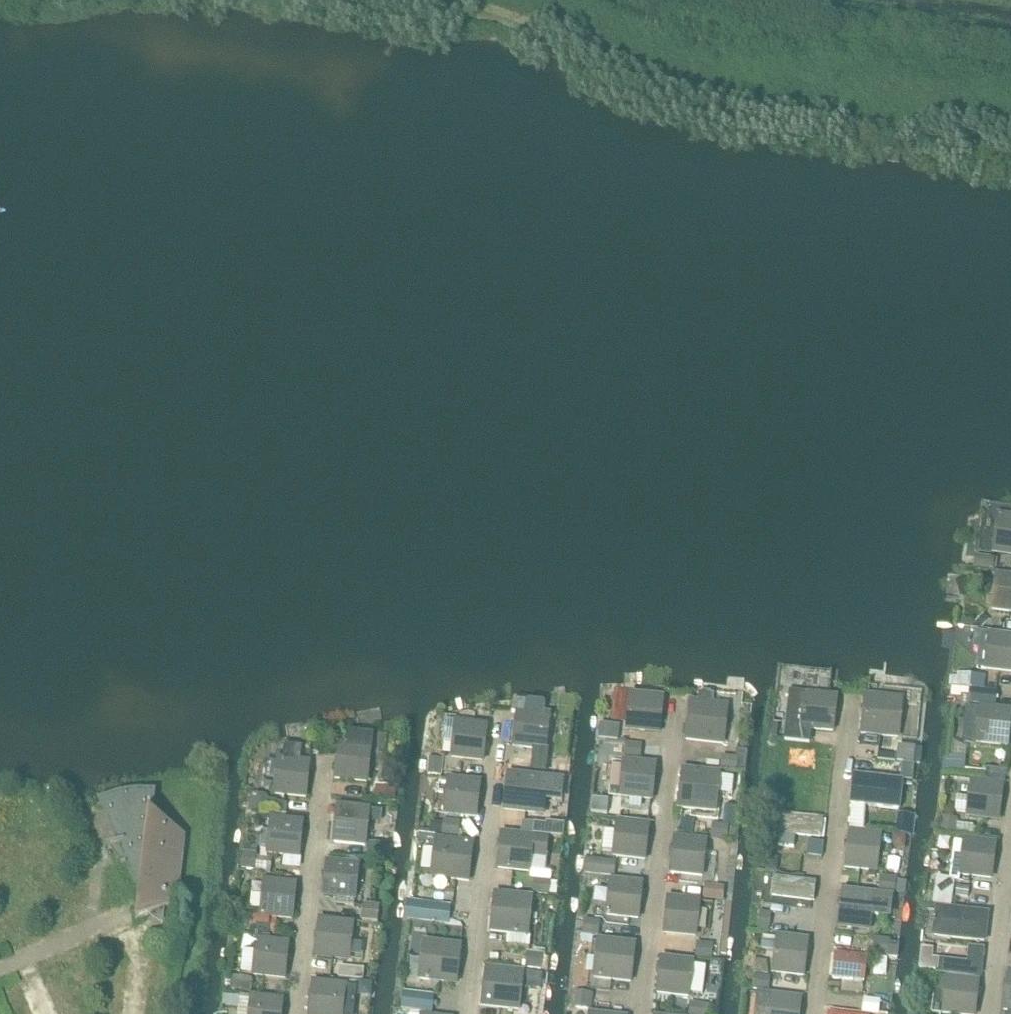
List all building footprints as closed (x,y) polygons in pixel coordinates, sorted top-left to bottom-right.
[(985,519),(998,521),(994,552),(1010,555),(1010,516),(999,514),(1000,505),(987,503),(985,519)] [(976,555),(975,567),(994,569),(995,557),(976,555)] [(992,609),(1010,612),(1010,576),(997,574),(992,609)] [(984,613),(976,621),(982,627),(990,619),(984,613)] [(975,649),(979,650),(977,667),(985,668),(1010,671),(1010,636),(989,633),(977,632),(975,649)] [(958,672),(956,686),(972,688),(984,690),(986,676),(958,672)] [(972,688),(971,701),(997,704),(998,691),(984,690),(972,688)] [(691,701),(687,739),(723,743),(727,705),(714,704),(715,694),(713,694),(710,691),(703,691),(701,692),(699,692),(698,702),(691,701)] [(632,693),(628,729),(659,732),(663,696),(632,693)] [(807,693),(803,727),(810,728),(833,730),(837,696),(814,693),(807,693)] [(865,696),(861,734),(898,737),(902,699),(865,696)] [(518,710),(514,746),(545,749),(549,714),(545,713),(546,703),(544,701),(528,699),(526,701),(525,711),(518,710)] [(964,739),(976,741),(1007,745),(1010,713),(1010,710),(980,706),(980,707),(968,706),(964,739)] [(445,728),(444,732),(444,736),(446,740),(448,743),(454,744),(452,757),(483,760),(487,726),(456,722),(450,721),(447,725),(445,728)] [(600,722),(598,738),(618,740),(620,724),(600,722)] [(340,743),(336,778),(356,780),(367,781),(370,747),(360,746),(340,743)] [(279,759),(276,793),(287,794),(306,797),(310,762),(300,761),(302,746),(284,744),(282,759),(279,759)] [(626,744),(625,757),(641,758),(642,745),(626,744)] [(899,747),(897,763),(899,763),(902,763),(913,764),(915,751),(915,749),(899,747)] [(722,755),(720,769),(737,771),(737,770),(745,771),(747,749),(738,748),(737,757),(722,755)] [(878,753),(878,759),(896,761),(896,755),(878,753)] [(556,756),(554,772),(566,774),(568,758),(556,756)] [(945,757),(943,771),(965,774),(967,760),(951,758),(945,757)] [(429,761),(427,773),(441,775),(442,770),(443,762),(429,761)] [(624,761),(620,796),(652,800),(656,764),(624,761)] [(902,763),(900,779),(912,780),(913,764),(902,763)] [(987,767),(986,776),(1006,779),(1007,770),(987,767)] [(683,769),(679,807),(715,811),(720,773),(683,769)] [(510,774),(505,808),(536,812),(540,778),(510,774)] [(855,774),(852,804),(872,806),(897,809),(900,779),(875,776),(855,774)] [(449,778),(445,814),(476,817),(480,782),(449,778)] [(959,797),(957,812),(968,813),(967,816),(999,820),(1003,784),(972,781),(970,798),(959,797)] [(375,791),(374,801),(394,804),(395,794),(375,791)] [(252,792),(250,808),(264,809),(274,810),(282,811),(283,801),(275,800),(276,799),(265,798),(265,793),(252,792)] [(112,798),(98,804),(99,805),(103,803),(121,843),(108,849),(109,850),(116,847),(122,861),(121,862),(122,863),(128,860),(140,887),(136,921),(178,903),(186,836),(150,810),(152,795),(156,796),(156,795),(141,793),(126,795),(112,798)] [(338,805),(334,841),(354,843),(366,844),(370,809),(358,808),(338,805)] [(915,832),(918,814),(903,812),(901,830),(915,832)] [(780,832),(779,842),(795,844),(796,834),(820,837),(822,820),(782,816),(780,832)] [(262,831),(260,849),(269,850),(269,853),(280,854),(300,856),(303,821),(283,819),(272,818),(271,832),(262,831)] [(943,818),(942,832),(955,833),(968,835),(970,825),(956,823),(956,819),(943,818)] [(445,820),(444,833),(458,835),(459,822),(445,820)] [(618,821),(614,856),(645,860),(649,825),(618,821)] [(534,823),(533,833),(545,835),(546,824),(534,823)] [(714,824),(713,837),(727,838),(728,825),(714,824)] [(849,832),(845,867),(877,871),(881,835),(849,832)] [(502,833),(498,868),(529,871),(545,873),(547,859),(546,859),(548,838),(533,836),(502,833)] [(894,835),(893,847),(905,848),(906,836),(894,835)] [(675,837),(671,872),(702,876),(706,841),(675,837)] [(437,839),(432,877),(469,881),(474,843),(437,839)] [(964,839),(960,875),(991,878),(996,843),(964,839)] [(959,880),(964,842),(955,841),(950,879),(959,880)] [(368,847),(366,861),(386,863),(388,849),(368,847)] [(245,853),(244,869),(256,870),(257,858),(257,854),(245,853)] [(328,860),(324,896),(340,898),(344,898),(355,899),(359,864),(348,862),(328,860)] [(766,860),(765,869),(777,870),(778,862),(766,860)] [(601,862),(599,876),(614,877),(616,864),(601,862)] [(881,877),(880,890),(894,892),(895,879),(881,877)] [(774,878),(772,895),(813,900),(815,883),(774,878)] [(536,879),(535,892),(549,893),(550,881),(536,879)] [(265,880),(262,915),(271,916),(272,916),(292,918),(296,884),(276,881),(265,880)] [(611,880),(607,915),(638,919),(642,883),(611,880)] [(936,884),(933,904),(952,907),(954,887),(936,884)] [(706,885),(705,898),(719,899),(721,886),(706,885)] [(957,885),(956,895),(969,897),(970,887),(957,885)] [(842,890),(838,926),(870,930),(871,918),(889,920),(892,896),(874,894),(842,890)] [(495,893),(491,931),(506,933),(505,943),(529,946),(530,936),(528,935),(532,897),(495,893)] [(668,897),(664,933),(696,936),(700,901),(668,897)] [(340,898),(339,906),(355,907),(355,899),(344,898),(340,898)] [(407,901),(405,921),(409,921),(425,923),(427,903),(407,901)] [(937,908),(934,934),(984,940),(987,913),(937,908)] [(363,909),(362,921),(376,922),(377,910),(363,909)] [(760,910),(758,930),(768,932),(770,912),(760,910)] [(249,929),(249,930),(269,933),(271,916),(262,915),(251,914),(250,920),(250,921),(250,924),(249,929)] [(238,919),(237,927),(249,929),(250,924),(250,921),(250,920),(238,919)] [(321,920),(317,955),(337,957),(348,958),(352,923),(341,922),(321,920)] [(585,920),(584,933),(598,935),(599,922),(585,920)] [(425,923),(409,921),(408,930),(432,933),(433,924),(425,923)] [(777,936),(773,972),(805,976),(809,940),(777,936)] [(875,939),(874,952),(888,954),(889,941),(875,939)] [(258,940),(255,974),(265,976),(285,978),(289,943),(269,941),(258,940)] [(599,940),(594,978),(631,982),(636,944),(599,940)] [(425,941),(420,979),(457,983),(461,945),(425,941)] [(698,944),(697,956),(711,958),(712,945),(698,944)] [(922,947),(920,969),(938,971),(940,958),(933,957),(934,948),(922,947)] [(528,953),(527,966),(541,968),(542,955),(528,953)] [(836,953),(833,977),(864,981),(867,957),(836,953)] [(662,958),(658,993),(689,997),(689,993),(701,994),(705,967),(693,965),(693,962),(662,958)] [(940,958),(938,971),(965,974),(967,961),(940,958)] [(351,973),(350,980),(358,980),(362,981),(364,969),(356,968),(351,973)] [(486,968),(482,1006),(519,1010),(523,972),(486,968)] [(527,970),(525,986),(541,988),(543,972),(527,970)] [(755,976),(754,989),(768,990),(769,978),(755,976)] [(943,1013),(952,1013),(975,1013),(979,981),(947,978),(943,1013)] [(358,980),(356,995),(371,997),(372,982),(362,981),(358,980)] [(232,982),(231,990),(243,991),(244,983),(232,982)] [(311,1013),(353,1013),(356,987),(346,986),(346,985),(334,984),(315,982),(311,1013)] [(577,993),(576,1007),(589,1008),(590,994),(577,993)] [(768,1013),(800,1013),(802,999),(770,995),(768,1013)] [(402,996),(401,1010),(416,1012),(418,998),(402,996)] [(251,1013),(281,1013),(283,1000),(263,998),(252,997),(251,1013)] [(866,1012),(879,1013),(881,1001),(867,1000),(866,1012)] [(690,1013),(705,1013),(706,1005),(692,1003),(690,1013)]
